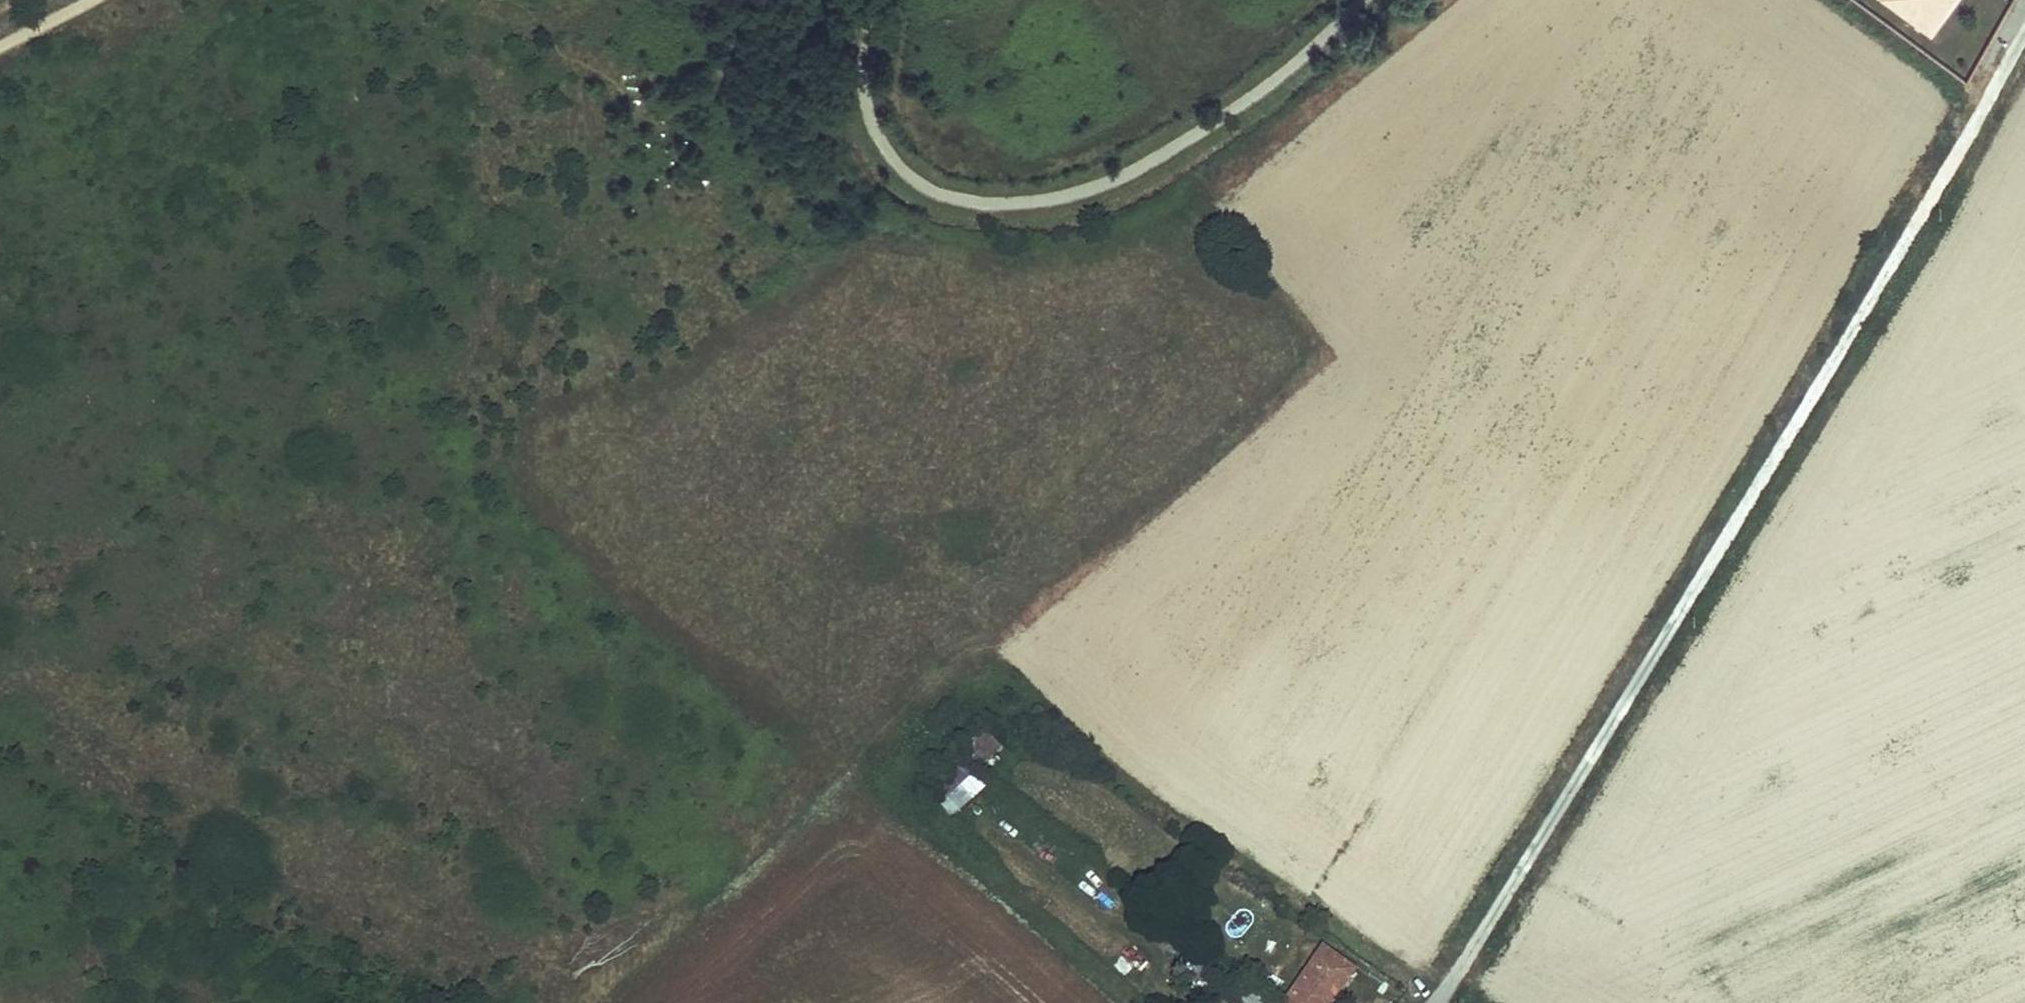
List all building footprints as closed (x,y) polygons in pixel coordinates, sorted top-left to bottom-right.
[(1926,33),(1952,0),(1888,0),(1926,33)] [(1007,741),(990,722),(954,755),(972,774),(1007,741)] [(972,774),(954,755),(921,785),(939,805),(972,774)] [(951,819),(985,789),(973,775),(939,805),(951,819)] [(1321,951),(1286,1002),(1333,1002),(1354,973),(1321,951)]
